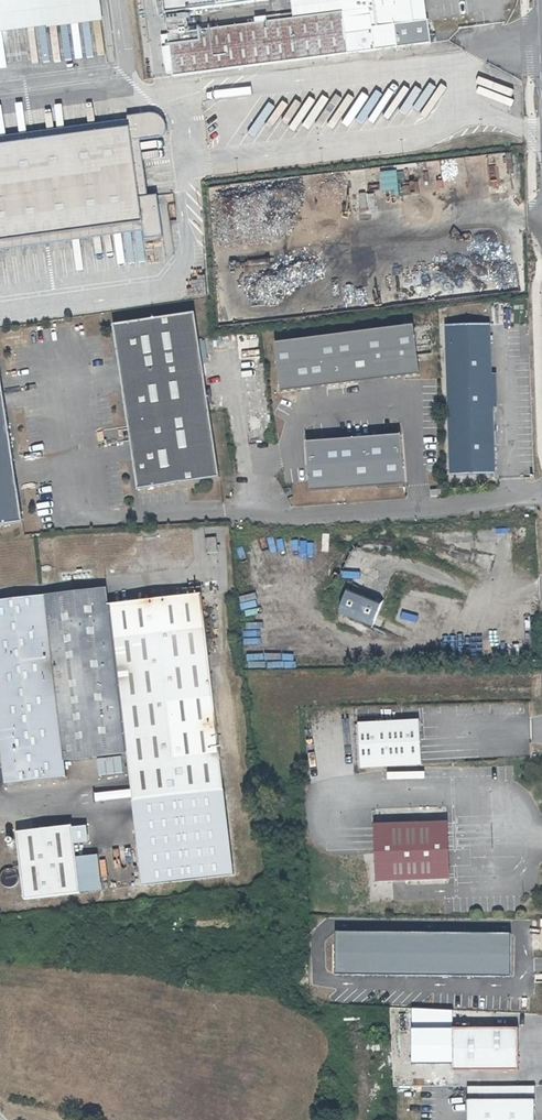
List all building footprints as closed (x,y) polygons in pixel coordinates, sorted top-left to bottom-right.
[(99,18),(97,0),(14,0),(0,2),(0,32),(99,18)] [(160,11),(249,0),(159,0),(160,11)] [(291,15),(340,9),(346,52),(394,46),(391,23),(425,19),(422,0),(289,0),(291,15)] [(198,39),(167,43),(171,74),(345,52),(339,10),(265,20),(265,16),(250,18),(251,22),(197,29),(198,39)] [(425,19),(391,23),(394,46),(427,42),(425,19)] [(0,143),(0,240),(132,224),(137,240),(155,238),(149,193),(131,197),(124,140),(153,136),(160,131),(160,124),(155,116),(126,118),(126,127),(0,143)] [(379,172),(381,192),(397,190),(396,171),(379,172)] [(192,312),(110,324),(135,490),(216,478),(192,312)] [(488,372),(486,324),(444,325),(448,474),(491,472),(490,454),(489,405),(488,372)] [(408,325),(271,342),(277,389),(414,371),(408,325)] [(488,372),(489,405),(498,404),(497,372),(488,372)] [(17,523),(0,408),(0,526),(17,523)] [(396,434),(302,442),(306,489),(400,481),(396,434)] [(215,538),(204,539),(205,552),(215,552),(215,538)] [(343,584),(332,612),(366,625),(378,597),(360,590),(343,584)] [(220,789),(199,595),(103,605),(102,589),(0,599),(0,778),(1,784),(63,778),(61,759),(124,751),(129,799),(220,789)] [(417,720),(355,722),(357,769),(419,766),(417,720)] [(383,773),(383,779),(421,777),(420,770),(383,773)] [(220,789),(129,799),(138,883),(229,873),(220,789)] [(442,821),(371,825),(372,838),(374,881),(445,877),(442,821)] [(67,827),(70,857),(76,844),(86,843),(84,825),(67,827)] [(19,898),(74,892),(70,857),(67,827),(12,833),(19,898)] [(97,854),(70,857),(74,892),(101,889),(97,854)] [(16,877),(16,875),(16,874),(15,872),(14,871),(13,870),(12,869),(10,868),(9,868),(7,868),(6,868),(4,868),(3,869),(1,870),(0,871),(0,883),(1,884),(3,885),(4,886),(5,886),(7,886),(9,886),(10,886),(12,885),(13,884),(14,883),(15,882),(16,880),(16,879),(16,877)] [(514,1029),(450,1028),(449,1069),(514,1070),(514,1029)] [(466,1087),(465,1119),(531,1119),(532,1088),(466,1087)]
